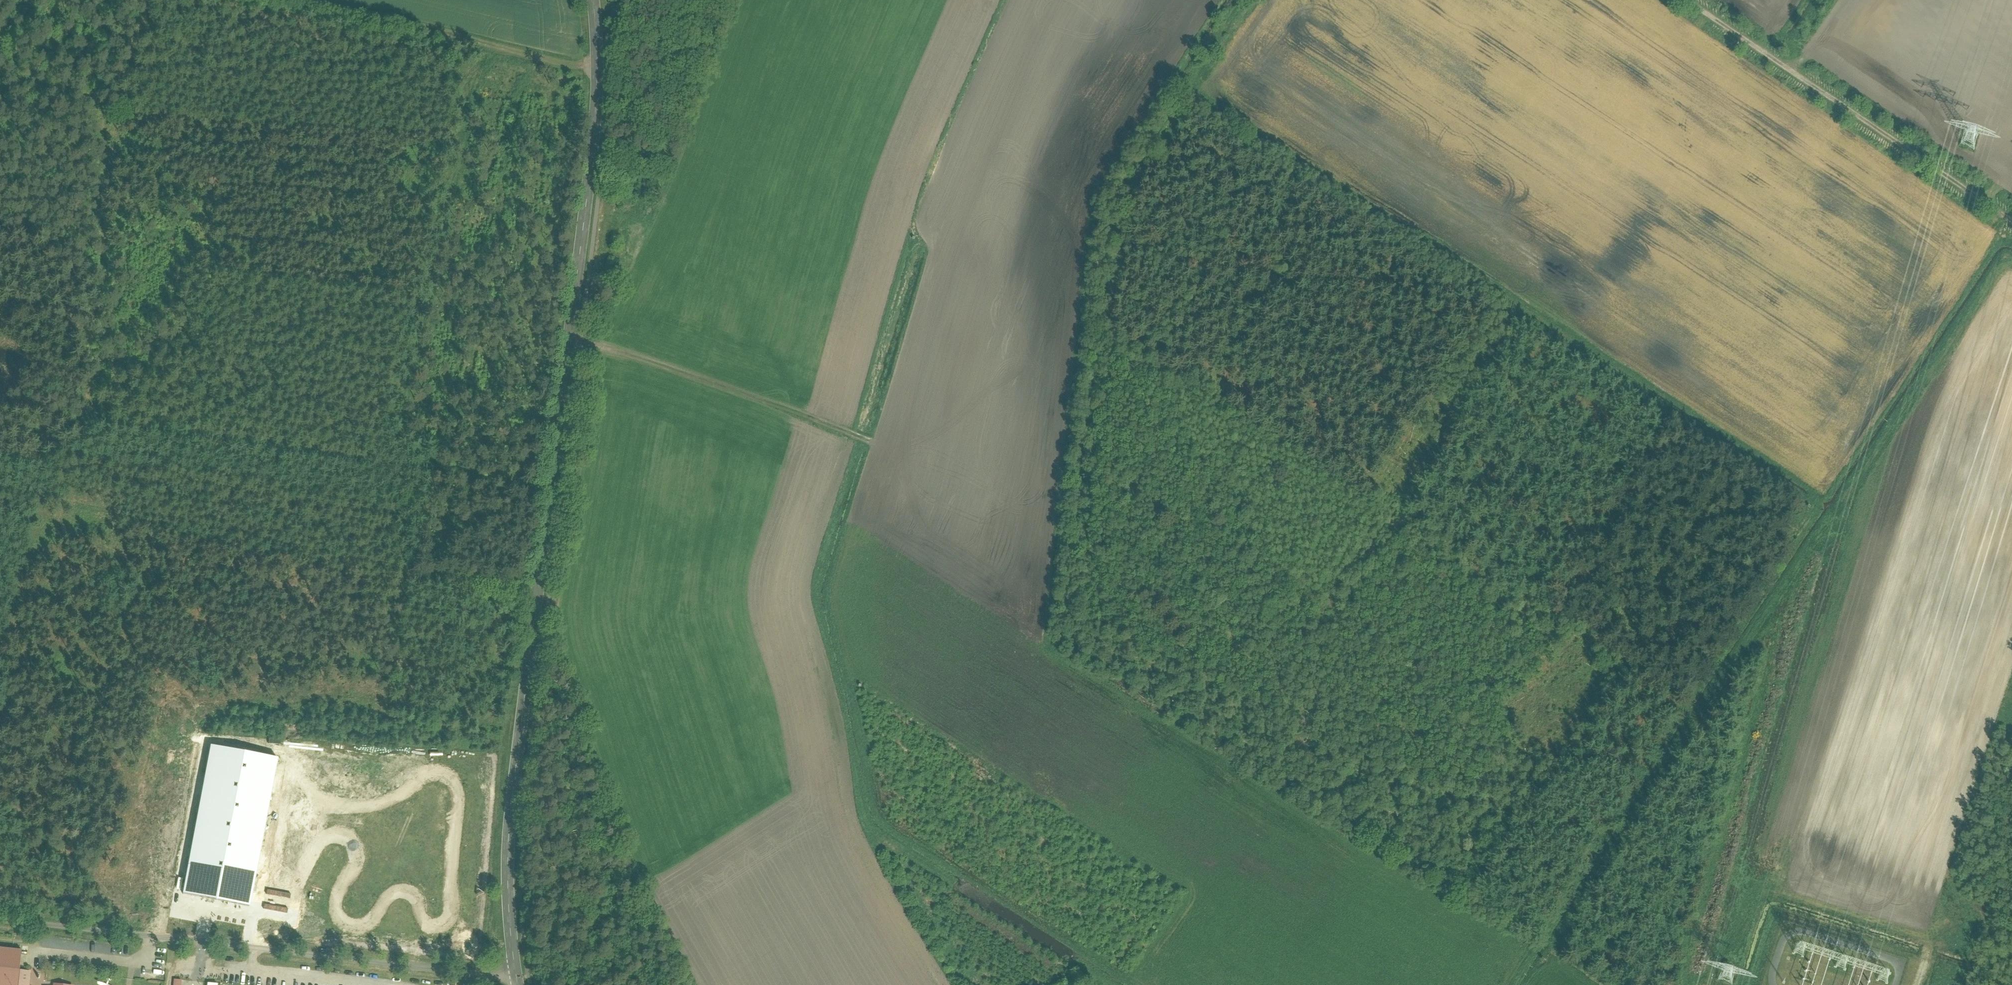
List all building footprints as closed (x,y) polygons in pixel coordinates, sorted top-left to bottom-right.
[(201,895),(203,875),(183,873),(182,894),(201,895)] [(215,919),(225,921),(227,911),(217,909),(215,919)] [(20,948),(0,945),(0,984),(16,984),(20,948)]
